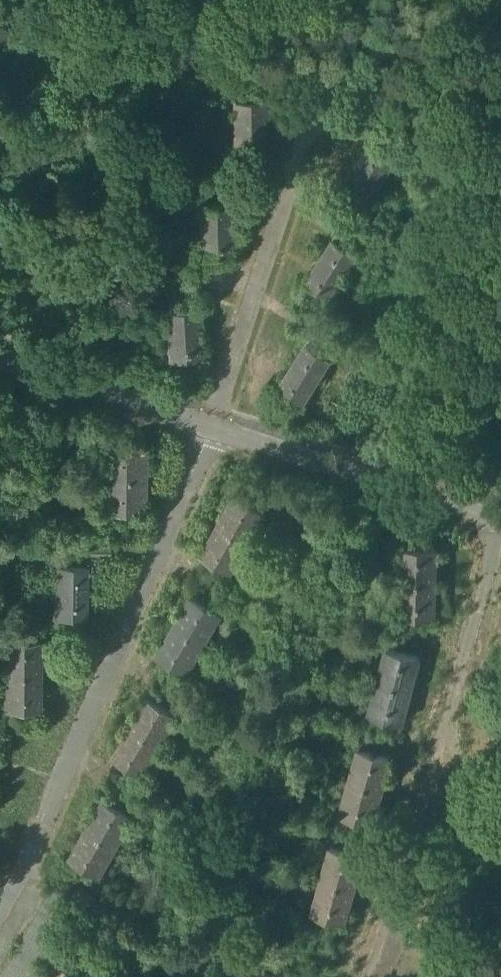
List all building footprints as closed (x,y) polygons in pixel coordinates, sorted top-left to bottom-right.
[(267,99),(234,99),(235,149),(264,148),(263,118),(267,117),(267,99)] [(378,143),(373,140),(345,185),(369,199),(396,154),(378,143)] [(233,203),(200,205),(201,254),(230,253),(229,222),(234,222),(233,203)] [(351,223),(325,206),(317,219),(338,232),(334,238),(339,241),(351,223)] [(334,238),(306,282),(330,297),(358,253),(339,241),(334,238)] [(203,269),(180,270),(181,282),(203,281),(203,269)] [(181,282),(170,282),(170,294),(204,293),(203,281),(181,282)] [(200,308),(167,310),(170,359),(198,357),(197,326),(201,326),(200,308)] [(323,327),(297,311),(289,324),(310,337),(307,342),(312,345),(323,327)] [(307,342),(279,386),(303,402),(331,357),(312,345),(307,342)] [(133,443),(110,443),(109,477),(145,477),(145,448),(133,448),(133,443)] [(145,477),(109,477),(109,511),(130,512),(130,506),(145,506),(145,477)] [(265,510),(235,493),(224,512),(229,514),(223,526),(248,541),(265,510)] [(223,526),(216,538),(211,535),(201,554),(231,571),(248,541),(223,526)] [(437,547),(403,546),(402,581),(431,582),(431,568),(437,568),(437,547)] [(223,576),(199,562),(193,572),(217,586),(223,576)] [(80,563),(58,563),(57,616),(85,616),(86,564),(80,563)] [(217,586),(193,572),(187,582),(211,596),(217,586)] [(431,582),(402,581),(400,615),(435,616),(436,595),(430,595),(431,582)] [(222,612),(192,594),(181,612),(186,615),(179,627),(205,642),(222,612)] [(434,625),(407,621),(405,632),(420,635),(432,636),(434,625)] [(205,642),(179,627),(172,639),(168,636),(157,654),(187,672),(205,642)] [(405,632),(393,630),(392,642),(418,646),(420,635),(405,632)] [(40,639),(5,639),(5,674),(35,674),(35,660),(40,660),(40,639)] [(492,673),(497,675),(500,676),(500,642),(492,673)] [(421,656),(387,647),(378,680),(407,688),(411,676),(415,677),(421,656)] [(179,676),(155,663),(149,673),(173,687),(179,676)] [(35,674),(5,674),(5,709),(40,709),(40,687),(35,687),(35,674)] [(407,688),(378,680),(369,714),(403,723),(408,702),(404,701),(407,688)] [(176,714),(146,696),(136,714),(141,717),(134,729),(159,743),(176,714)] [(396,726),(365,718),(362,729),(394,737),(396,726)] [(159,743),(134,729),(127,741),(122,738),(112,755),(142,772),(159,743)] [(392,756),(359,746),(349,780),(378,788),(381,775),(386,777),(392,756)] [(135,778),(111,764),(105,774),(129,788),(135,778)] [(129,788),(105,774),(99,784),(123,798),(129,788)] [(378,788),(349,780),(339,813),(373,823),(379,802),(374,800),(378,788)] [(133,814),(104,797),(93,815),(97,817),(91,829),(116,843),(133,814)] [(367,832),(334,823),(331,834),(364,843),(367,832)] [(116,843),(91,829),(84,841),(80,839),(70,856),(99,873),(116,843)] [(364,854),(331,845),(321,880),(350,888),(354,873),(358,875),(364,854)] [(350,888),(321,880),(312,911),(346,921),(351,900),(347,899),(350,888)] [(396,976),(420,976),(442,917),(421,909),(396,976)] [(337,929),(311,918),(307,929),(327,937),(332,940),(337,929)]
